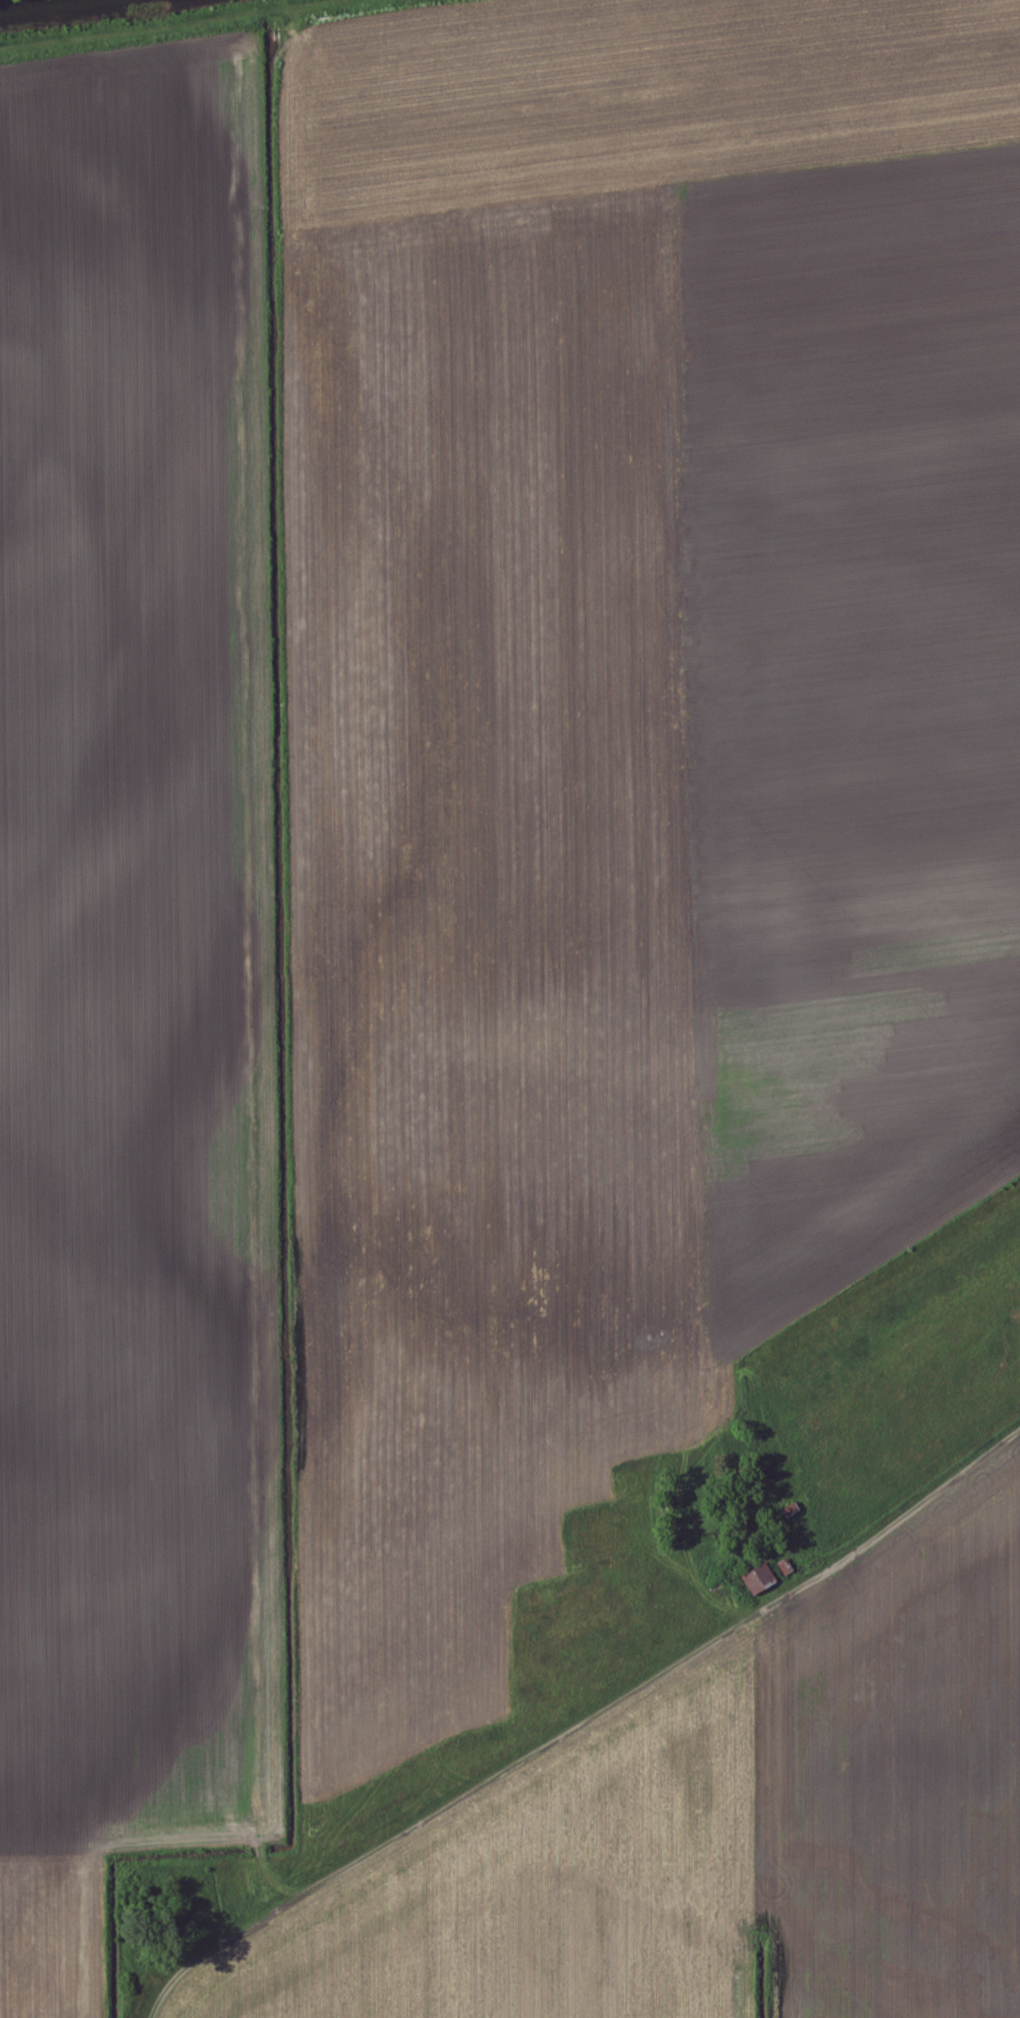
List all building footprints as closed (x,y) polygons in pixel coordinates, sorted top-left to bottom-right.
[(764,1586),(777,1580),(769,1564),(744,1576),(754,1596),(766,1590),(764,1586)]
